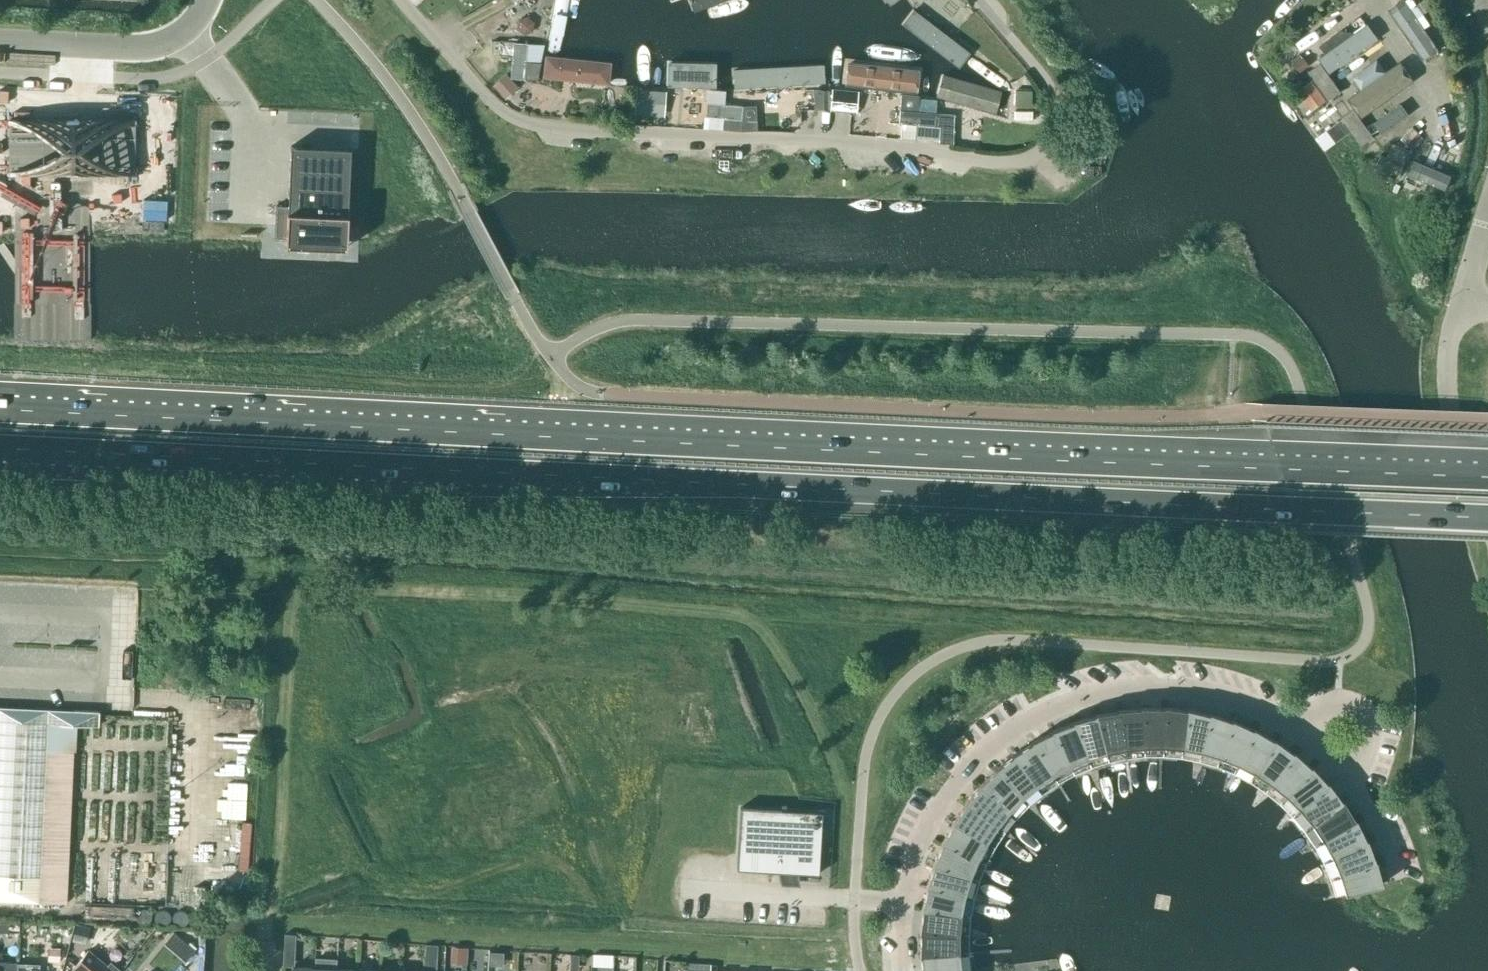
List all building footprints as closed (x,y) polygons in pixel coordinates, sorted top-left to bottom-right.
[(571,0),(556,0),(548,46),(550,51),(558,52),(562,48),(571,0)] [(720,0),(681,0),(686,13),(720,0)] [(1389,8),(1424,59),(1440,48),(1426,27),(1431,24),(1415,0),(1400,0),(1389,8)] [(965,51),(913,11),(903,24),(955,64),(965,51)] [(1368,22),(1320,56),(1331,72),(1379,37),(1368,22)] [(513,56),(541,61),(544,44),(513,42),(493,41),(492,55),(513,56)] [(610,84),(612,61),(545,55),(543,78),(610,84)] [(1309,65),(1301,55),(1297,58),(1292,61),(1300,72),(1309,65)] [(537,80),(541,61),(513,56),(511,78),(537,80)] [(1363,88),(1351,97),(1365,116),(1417,78),(1403,59),(1388,70),(1379,57),(1354,75),(1363,88)] [(718,60),(669,58),(668,83),(717,85),(718,60)] [(1329,100),(1341,92),(1320,64),(1309,72),(1329,100)] [(824,65),(735,65),(735,84),(824,83),(824,65)] [(918,78),(847,66),(839,68),(835,72),(835,78),(838,83),(845,84),(917,92),(923,89),(924,82),(918,78)] [(1003,92),(944,73),(936,96),(995,115),(1003,92)] [(1311,111),(1326,100),(1313,80),(1297,91),(1311,111)] [(818,110),(829,110),(828,89),(817,90),(818,110)] [(830,111),(856,113),(858,92),(832,90),(830,111)] [(1031,108),(1032,91),(1014,90),(1014,107),(1031,108)] [(934,126),(936,101),(919,100),(918,112),(900,110),(899,124),(934,126)] [(1403,102),(1374,121),(1383,134),(1411,114),(1403,102)] [(723,118),(724,105),(707,103),(706,117),(723,118)] [(147,188),(147,104),(0,104),(0,188),(147,188)] [(724,105),(723,118),(741,120),(742,107),(724,105)] [(1363,147),(1374,139),(1354,110),(1342,119),(1327,130),(1336,143),(1352,132),(1363,147)] [(1448,129),(1436,125),(1422,159),(1447,169),(1467,121),(1453,115),(1448,129)] [(1367,164),(1385,152),(1376,140),(1359,153),(1366,161),(1367,164)] [(1404,164),(1410,151),(1393,144),(1387,157),(1404,164)] [(348,215),(351,149),(291,146),(288,206),(276,206),(274,239),(286,240),(286,246),(346,249),(348,215)] [(1163,746),(1164,708),(1151,707),(1141,708),(1143,746),(1163,746)] [(39,904),(46,749),(98,752),(100,712),(0,708),(0,902),(39,904)] [(1124,748),(1143,746),(1141,708),(1128,709),(1118,710),(1124,748)] [(1182,748),(1187,710),(1184,709),(1174,708),(1164,708),(1163,746),(1182,748)] [(1105,752),(1124,748),(1118,710),(1105,712),(1096,715),(1105,752)] [(1201,751),(1210,714),(1197,711),(1187,710),(1182,748),(1201,751)] [(1219,757),(1232,721),(1219,716),(1210,714),(1201,751),(1219,757)] [(1087,758),(1105,752),(1096,715),(1083,718),(1074,722),(1087,758)] [(1237,764),(1253,729),(1241,724),(1232,721),(1219,757),(1237,764)] [(1069,765),(1087,758),(1074,722),(1061,726),(1052,731),(1069,765)] [(1254,773),(1273,740),(1262,733),(1253,729),(1237,764),(1254,773)] [(1052,774),(1069,765),(1052,731),(1041,736),(1032,742),(1052,774)] [(1270,784),(1293,753),(1282,745),(1273,740),(1254,773),(1270,784)] [(1036,785),(1052,774),(1032,742),(1029,743),(1021,749),(1013,755),(1036,785)] [(1285,796),(1311,767),(1301,759),(1293,753),(1270,784),(1285,796)] [(1022,797),(1036,785),(1013,755),(1010,757),(1003,763),(996,769),(1022,797)] [(1299,809),(1327,783),(1318,774),(1311,767),(1285,796),(1299,809)] [(1008,811),(1022,797),(996,769),(993,771),(986,778),(979,786),(1008,811)] [(1311,824),(1342,801),(1340,798),(1334,791),(1327,783),(1299,809),(1311,824)] [(996,826),(1008,811),(979,786),(971,795),(965,803),(996,826)] [(1322,840),(1354,820),(1348,809),(1342,801),(1311,824),(1322,840)] [(985,842),(996,826),(965,803),(963,806),(957,814),(952,823),(985,842)] [(818,874),(821,813),(740,808),(737,869),(777,872),(780,885),(800,887),(797,873),(818,874)] [(239,865),(249,866),(251,815),(228,814),(227,837),(240,838),(239,865)] [(1331,857),(1365,840),(1360,829),(1354,820),(1322,840),(1331,857)] [(976,859),(985,842),(952,823),(946,834),(941,843),(976,859)] [(1339,875),(1374,861),(1370,849),(1365,840),(1331,857),(1339,875)] [(969,877),(976,859),(941,843),(936,855),(933,864),(969,877)] [(1374,861),(1339,875),(1345,894),(1381,884),(1378,871),(1374,861)] [(963,895),(969,877),(933,864),(929,877),(926,886),(963,895)] [(960,914),(963,895),(926,886),(925,890),(923,899),(922,909),(960,914)] [(958,933),(960,914),(922,909),(921,912),(920,922),(920,932),(958,933)] [(87,944),(90,930),(77,927),(73,941),(87,944)] [(958,953),(958,933),(920,932),(920,935),(919,945),(920,955),(958,953)] [(284,934),(284,944),(295,944),(296,935),(284,934)] [(189,945),(180,957),(186,962),(195,950),(189,945)] [(425,945),(424,955),(437,955),(437,945),(425,945)] [(48,948),(48,962),(60,962),(60,948),(48,948)] [(121,970),(111,962),(108,967),(88,951),(73,969),(76,970),(121,970)] [(958,953),(920,955),(921,968),(921,970),(960,970),(958,953)] [(315,957),(314,957),(314,968),(292,967),(292,970),(314,970),(315,957)] [(336,969),(337,958),(315,957),(314,970),(336,970),(336,969)] [(18,964),(18,963),(0,962),(0,970),(17,970),(18,964)] [(694,963),(686,962),(686,970),(693,970),(694,963)] [(693,970),(709,970),(710,964),(694,963),(693,970)]
